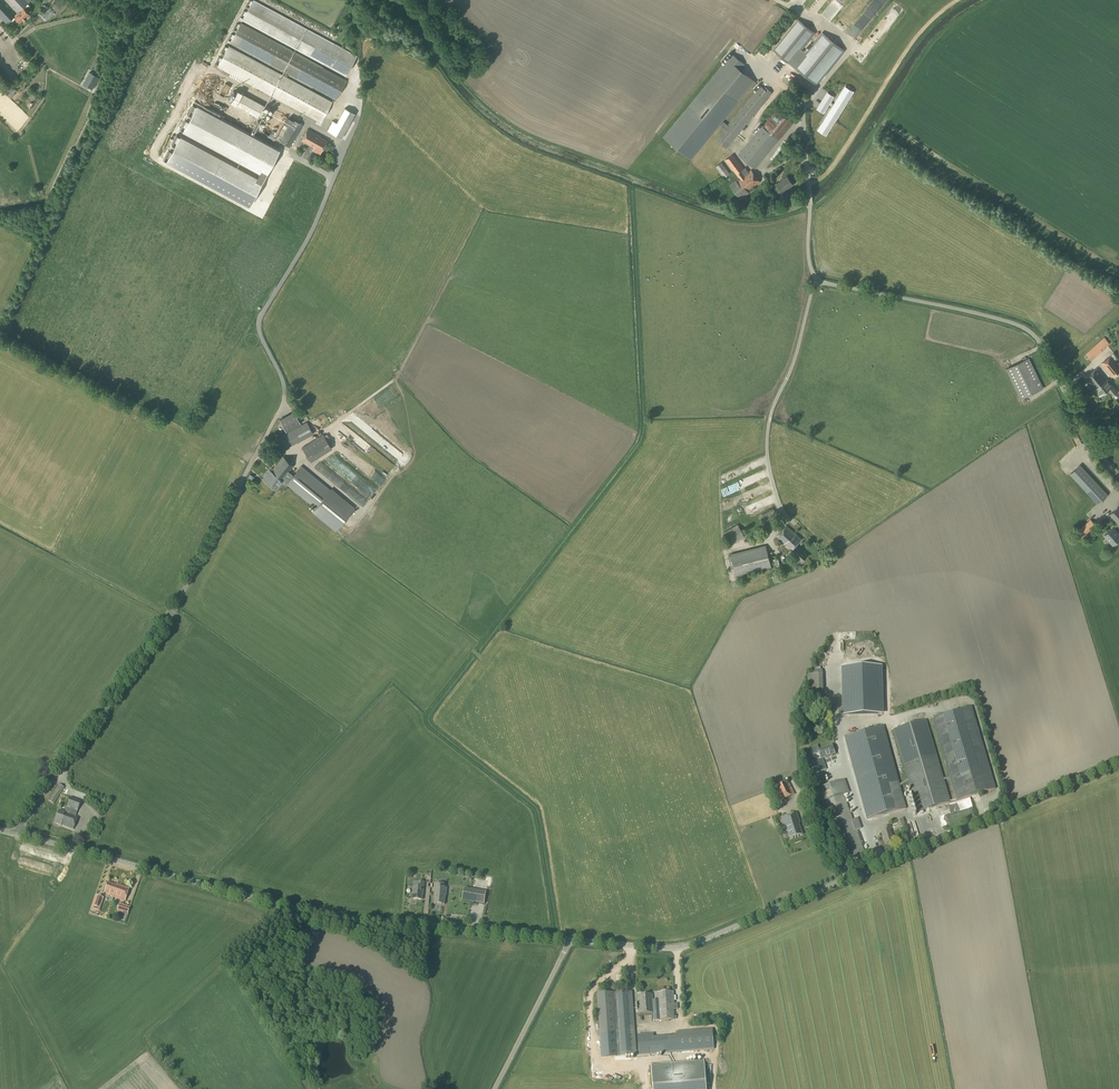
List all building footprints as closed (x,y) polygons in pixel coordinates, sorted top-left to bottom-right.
[(29,14),(23,7),(28,3),(31,0),(0,0),(0,16),(6,23),(14,16),(20,23),(29,14)] [(346,75),(356,57),(253,1),(243,19),(346,75)] [(891,15),(897,18),(900,13),(894,10),(891,15)] [(806,53),(801,49),(815,33),(798,19),(773,50),(790,63),(796,56),(799,59),(793,66),(816,85),(845,50),(822,32),(806,53)] [(336,99),(346,81),(240,24),(231,42),(327,94),(336,99)] [(321,123),(331,103),(228,47),(218,65),(300,110),(299,111),(321,123)] [(727,126),(722,121),(755,81),(740,69),(744,64),(732,54),(664,137),(691,159),(720,124),(725,128),(716,139),(726,148),(742,128),(743,129),(744,128),(744,127),(771,94),(760,85),(727,126)] [(194,67),(208,73),(210,70),(211,67),(197,60),(196,63),(194,67)] [(89,72),(83,84),(92,89),(98,77),(89,72)] [(849,96),(850,95),(852,91),(846,87),(843,92),(849,96)] [(231,103),(260,116),(266,103),(237,90),(231,103)] [(825,97),(820,104),(826,107),(830,100),(825,97)] [(839,97),(825,119),(832,123),(833,121),(846,102),(839,97)] [(282,150),(198,102),(183,127),(263,172),(261,176),(181,131),(166,157),(251,205),(282,150)] [(341,138),(355,114),(345,108),(337,123),(333,121),(327,131),(341,138)] [(778,139),(792,122),(777,109),(764,125),(763,124),(762,126),(762,125),(738,154),(755,168),(778,139)] [(303,124),(296,120),(295,123),(292,121),(280,141),(290,147),(303,124)] [(822,125),(819,130),(825,134),(828,130),(828,129),(822,125)] [(322,151),(327,141),(320,137),(320,136),(308,129),(301,141),(309,145),(306,150),(311,153),(314,147),(322,151)] [(744,175),(741,171),(744,169),(733,154),(725,159),(739,178),(730,184),(741,198),(749,193),(747,191),(760,182),(751,170),(744,175)] [(724,177),(730,173),(721,162),(716,166),(724,177)] [(790,187),(793,184),(787,176),(777,184),(776,183),(773,186),(777,191),(780,188),(783,192),(786,195),(793,190),(790,187)] [(265,209),(269,201),(265,199),(258,210),(263,213),(265,209)] [(1090,360),(1109,343),(1105,338),(1085,354),(1090,360)] [(1118,371),(1118,364),(1115,360),(1118,358),(1114,353),(1111,355),(1101,363),(1112,377),(1118,371)] [(1020,399),(1026,396),(1043,388),(1029,358),(1006,369),(1020,399)] [(1107,389),(1113,396),(1118,391),(1107,379),(1106,380),(1096,368),(1090,373),(1101,385),(1103,383),(1108,388),(1107,389)] [(1103,383),(1101,385),(1090,373),(1085,377),(1095,389),(1094,390),(1099,396),(1107,389),(1108,388),(1103,383)] [(286,432),(301,424),(294,412),(279,420),(286,432)] [(297,442),(313,433),(307,423),(272,442),(273,446),(277,452),(297,442)] [(311,461),(332,448),(323,435),(302,448),(311,461)] [(262,479),(276,490),(283,481),(316,508),(312,514),(335,533),(354,509),(301,466),(293,477),(288,473),(294,466),(283,456),(271,471),(270,470),(262,479)] [(1098,504),(1107,495),(1080,465),(1070,474),(1098,504)] [(739,468),(726,474),(730,482),(743,476),(739,468)] [(344,480),(340,485),(344,489),(349,484),(344,480)] [(1118,523),(1118,509),(1117,507),(1110,514),(1118,524),(1118,523)] [(1081,539),(1096,525),(1091,519),(1076,533),(1081,539)] [(799,548),(796,545),(801,539),(786,526),(777,536),(792,549),(796,552),(794,554),(802,561),(807,555),(799,548)] [(1118,539),(1118,534),(1113,527),(1104,535),(1113,545),(1118,539)] [(730,539),(733,545),(748,537),(745,531),(730,539)] [(736,575),(746,573),(771,567),(766,545),(731,554),(736,575)] [(843,715),(854,715),(876,714),(875,667),(867,667),(858,667),(853,668),(842,668),(843,715)] [(808,697),(823,697),(823,674),(807,674),(808,697)] [(995,789),(971,707),(932,719),(950,777),(943,779),(926,720),(893,730),(918,812),(950,802),(943,780),(950,778),(957,801),(995,789)] [(867,820),(868,820),(906,809),(884,726),(844,737),(867,820)] [(826,758),(832,756),(831,755),(835,754),(831,745),(817,751),(821,759),(804,765),(813,787),(826,782),(822,771),(826,770),(822,759),(826,757),(826,758)] [(853,820),(844,795),(849,793),(845,780),(813,791),(821,813),(827,810),(832,823),(831,823),(831,825),(832,824),(846,862),(865,855),(856,831),(861,829),(857,818),(853,820)] [(781,801),(795,794),(789,782),(775,788),(781,801)] [(53,804),(64,788),(59,784),(48,800),(53,804)] [(810,816),(809,810),(804,795),(799,797),(804,812),(806,818),(810,816)] [(75,816),(81,801),(70,797),(65,812),(59,810),(54,823),(61,826),(61,825),(73,829),(78,817),(75,816)] [(802,834),(799,823),(800,823),(797,813),(782,818),(786,832),(787,831),(790,838),(802,834)] [(885,845),(894,842),(890,830),(891,829),(890,826),(883,828),(884,831),(881,832),(885,845)] [(109,895),(125,901),(129,888),(119,885),(118,886),(108,882),(104,892),(109,894),(109,895)] [(424,882),(414,882),(412,899),(422,900),(423,893),(424,882)] [(446,896),(447,884),(435,883),(434,896),(435,896),(434,904),(445,905),(445,896),(446,896)] [(484,905),(486,892),(464,888),(462,901),(484,905)] [(91,909),(99,912),(104,898),(96,895),(91,909)] [(127,915),(130,906),(120,903),(117,911),(127,915)] [(617,1033),(618,1054),(636,1053),(632,992),(615,993),(613,993),(596,994),(599,1034),(617,1033)] [(674,1004),(673,992),(658,993),(658,999),(653,1000),(653,994),(637,995),(638,1014),(653,1013),(654,1021),(675,1019),(674,1010),(678,1009),(678,1004),(674,1004)] [(714,1049),(712,1029),(676,1032),(676,1036),(654,1038),(653,1034),(638,1035),(639,1055),(669,1053),(714,1049)] [(703,1061),(651,1065),(653,1088),(706,1088),(703,1061)]
